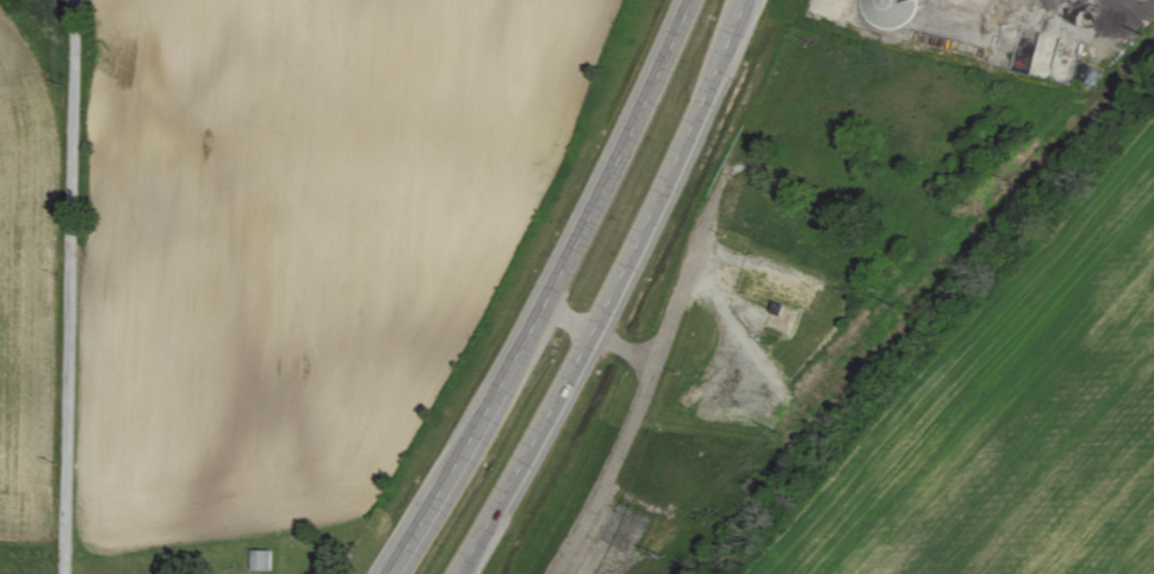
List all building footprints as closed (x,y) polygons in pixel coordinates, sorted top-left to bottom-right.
[(860,1),(861,11),(863,19),(869,26),(877,31),(886,33),(895,33),(905,29),(912,23),(917,14),(918,5),(917,0),(860,0),(860,1)] [(273,572),(273,551),(253,551),(253,572),(273,572)]
